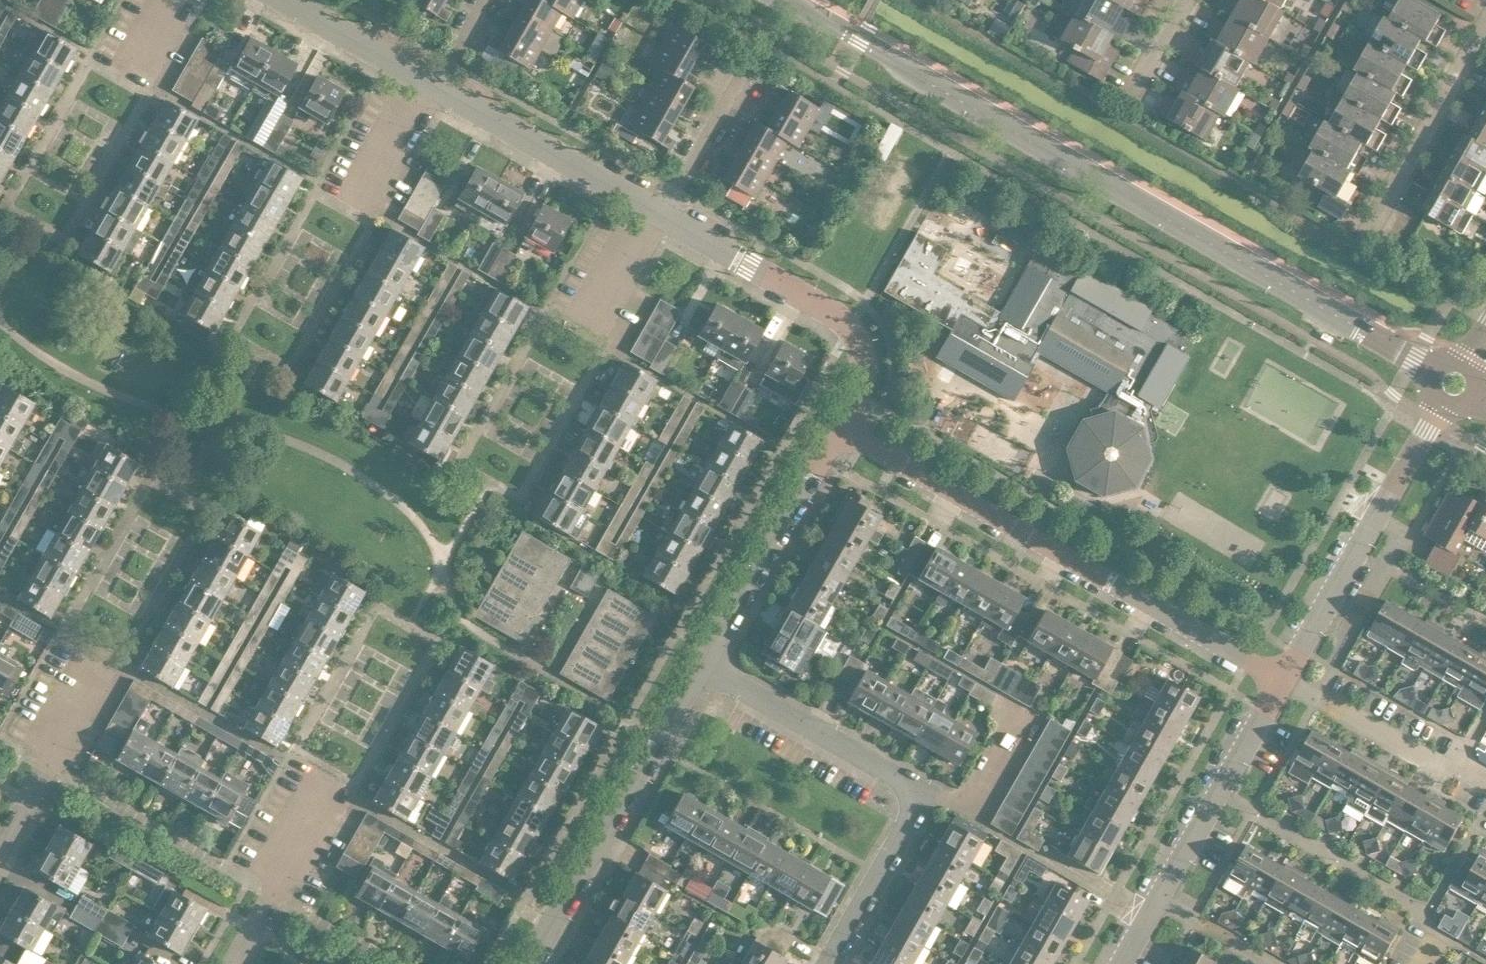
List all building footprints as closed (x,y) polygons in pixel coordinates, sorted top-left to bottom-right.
[(55,0),(40,0),(31,16),(42,23),(55,0)] [(42,23),(54,29),(70,0),(55,0),(42,23)] [(443,0),(401,0),(398,5),(419,16),(423,9),(445,22),(450,13),(442,9),(443,8),(440,6),(443,0)] [(550,32),(561,13),(538,0),(525,0),(523,4),(520,2),(519,3),(514,0),(511,0),(507,7),(550,32)] [(561,13),(577,23),(580,18),(574,15),(582,0),(538,0),(561,13)] [(1023,1),(1020,0),(1015,0),(1009,10),(1016,14),(1023,1)] [(1039,0),(1031,0),(1028,4),(1034,8),(1039,0)] [(1077,16),(1111,35),(1118,39),(1125,27),(1120,23),(1122,20),(1116,16),(1122,7),(1109,0),(1077,0),(1070,12),(1077,16)] [(1122,7),(1137,16),(1145,3),(1139,0),(1109,0),(1122,7)] [(1220,12),(1231,18),(1268,39),(1283,13),(1278,11),(1260,0),(1241,0),(1239,2),(1235,0),(1234,0),(1233,3),(1228,0),(1227,0),(1220,12)] [(1285,0),(1260,0),(1278,11),(1285,0)] [(1354,1),(1352,0),(1346,0),(1340,10),(1346,14),(1354,1)] [(1411,0),(1400,0),(1388,21),(1420,40),(1436,49),(1443,36),(1437,33),(1440,28),(1435,25),(1440,17),(1411,0)] [(512,22),(507,32),(539,51),(550,32),(507,7),(503,16),(510,20),(512,22)] [(3,39),(16,16),(8,11),(0,26),(0,37),(3,39)] [(1111,35),(1077,16),(1061,42),(1073,49),(1066,62),(1099,82),(1114,56),(1109,52),(1111,48),(1106,45),(1111,35)] [(613,33),(619,22),(613,17),(606,28),(613,33)] [(1253,65),(1268,39),(1231,18),(1225,27),(1220,24),(1218,28),(1212,25),(1205,37),(1211,40),(1249,63),(1253,65)] [(1313,29),(1319,32),(1325,22),(1319,18),(1313,29)] [(1420,40),(1388,21),(1383,18),(1368,44),(1405,66),(1416,72),(1423,60),(1418,56),(1420,53),(1415,49),(1420,40)] [(1332,39),(1339,27),(1332,23),(1325,36),(1332,39)] [(659,44),(692,63),(698,53),(709,59),(714,49),(712,48),(703,43),(670,25),(659,44)] [(42,32),(29,55),(61,73),(74,50),(42,32)] [(500,67),(517,77),(520,72),(523,67),(528,70),(529,68),(539,74),(549,56),(539,51),(507,32),(501,42),(499,40),(498,41),(491,37),(486,45),(506,57),(503,62),(500,67)] [(590,54),(596,57),(606,39),(600,36),(590,54)] [(712,48),(715,43),(706,38),(703,43),(712,48)] [(215,61),(217,58),(221,51),(200,39),(194,50),(215,62),(215,61)] [(206,77),(203,83),(196,94),(191,103),(189,106),(202,113),(223,76),(250,91),(272,52),(249,40),(233,68),(217,58),(215,61),(215,62),(209,72),(206,77)] [(1234,89),(1249,63),(1211,40),(1205,51),(1200,48),(1198,52),(1192,49),(1186,61),(1201,70),(1234,89)] [(648,63),(660,70),(692,88),(697,80),(689,75),(687,73),(692,63),(659,44),(648,63)] [(1358,73),(1395,94),(1401,98),(1408,85),(1403,82),(1406,78),(1400,75),(1405,66),(1368,44),(1354,70),(1358,73)] [(1298,55),(1305,59),(1310,48),(1304,45),(1298,55)] [(1317,66),(1324,53),(1318,49),(1310,62),(1317,66)] [(194,50),(188,61),(209,72),(215,62),(194,50)] [(250,91),(273,104),(295,65),(272,52),(250,91)] [(48,94),(61,73),(29,55),(17,77),(48,94)] [(571,59),(567,66),(579,73),(586,76),(592,64),(584,59),(581,65),(573,61),(571,59)] [(206,77),(209,72),(188,61),(182,71),(203,83),(206,77)] [(602,61),(594,75),(605,81),(614,67),(602,61)] [(649,88),(692,113),(696,105),(689,100),(689,99),(686,98),(692,88),(660,70),(649,88)] [(1238,91),(1234,89),(1201,70),(1195,79),(1190,76),(1187,81),(1182,78),(1175,90),(1180,93),(1218,115),(1223,117),(1238,91)] [(182,71),(176,82),(196,94),(203,83),(182,71)] [(1294,77),(1288,73),(1283,81),(1290,85),(1294,77)] [(1389,104),(1395,94),(1358,73),(1343,99),(1380,120),(1391,127),(1398,114),(1392,111),(1395,107),(1389,104)] [(1302,92),(1309,79),(1303,75),(1295,88),(1302,92)] [(36,116),(48,94),(17,77),(4,98),(36,116)] [(305,122),(309,115),(324,124),(343,93),(316,77),(294,115),(305,122)] [(170,92),(191,103),(196,94),(176,82),(170,92)] [(780,101),(775,111),(808,129),(819,110),(776,85),(771,94),(778,98),(777,99),(780,101)] [(679,117),(687,121),(692,113),(649,88),(638,107),(670,126),(676,116),(679,118),(679,117)] [(825,97),(816,92),(812,100),(820,105),(825,97)] [(1203,141),(1218,115),(1180,93),(1175,103),(1170,100),(1168,104),(1162,101),(1155,114),(1203,141)] [(36,116),(4,98),(0,106),(0,125),(23,138),(36,116)] [(1275,111),(1280,102),(1274,98),(1268,107),(1275,111)] [(1328,125),(1360,144),(1375,153),(1383,140),(1378,137),(1380,133),(1375,130),(1380,120),(1343,99),(1328,125)] [(1484,102),(1481,100),(1475,109),(1479,111),(1476,116),(1485,122),(1485,99),(1484,102)] [(1295,105),(1288,101),(1281,114),(1287,118),(1295,105)] [(165,102),(152,125),(183,143),(184,142),(196,120),(165,102)] [(202,113),(215,121),(221,110),(208,102),(202,113)] [(627,126),(670,151),(675,142),(667,138),(665,135),(670,126),(638,107),(627,126)] [(250,141),(262,148),(280,116),(269,109),(250,141)] [(797,148),(808,129),(775,111),(769,120),(766,119),(759,115),(754,123),(786,142),(797,148)] [(292,123),(280,116),(262,148),(274,155),(292,123)] [(1468,129),(1464,136),(1485,149),(1485,122),(1476,116),(1473,120),(1470,118),(1465,127),(1468,129)] [(863,125),(866,121),(860,117),(857,122),(863,125)] [(1360,144),(1328,125),(1323,122),(1308,149),(1313,152),(1349,174),(1355,178),(1363,163),(1358,160),(1360,156),(1355,153),(1360,144)] [(737,128),(732,136),(775,161),(786,142),(754,123),(753,123),(747,133),(745,131),(745,132),(737,128)] [(1260,137),(1266,127),(1259,123),(1253,133),(1254,134),(1260,137)] [(890,124),(871,154),(882,161),(900,130),(890,124)] [(23,138),(0,125),(0,154),(11,160),(23,138)] [(139,146),(171,164),(178,152),(186,157),(192,147),(184,142),(183,143),(152,125),(139,146)] [(625,129),(621,136),(632,142),(636,135),(625,129)] [(209,157),(217,161),(230,139),(222,134),(209,157)] [(1253,150),(1260,137),(1254,134),(1247,146),(1253,150)] [(1455,136),(1449,145),(1455,149),(1452,153),(1485,174),(1485,149),(1464,136),(1463,135),(1460,140),(1455,136)] [(764,179),(775,161),(732,136),(728,144),(735,149),(735,150),(737,151),(732,161),(764,179)] [(318,138),(309,155),(323,163),(332,146),(318,138)] [(222,164),(230,169),(243,146),(235,141),(222,164)] [(158,186),(171,164),(139,146),(127,168),(158,186)] [(1313,152),(1298,178),(1324,193),(1316,208),(1340,222),(1349,206),(1345,204),(1352,192),(1347,189),(1349,185),(1344,182),(1349,174),(1313,152)] [(1441,172),(1475,193),(1485,174),(1452,153),(1449,158),(1443,155),(1438,164),(1444,167),(1441,172)] [(11,160),(0,154),(0,179),(11,160)] [(1257,171),(1264,158),(1258,154),(1251,167),(1257,171)] [(217,161),(209,157),(196,179),(204,183),(217,161)] [(248,179),(256,184),(287,202),(300,180),(269,162),(261,157),(248,179)] [(711,175),(730,186),(724,196),(742,207),(748,196),(753,199),(764,179),(732,161),(726,170),(724,169),(723,170),(716,165),(711,175)] [(230,169),(222,164),(209,186),(217,191),(230,169)] [(422,178),(440,188),(446,178),(428,167),(422,178)] [(158,186),(127,168),(114,190),(146,208),(153,195),(162,200),(167,191),(158,186)] [(474,168),(453,206),(463,212),(468,205),(480,212),(498,181),(474,168)] [(1433,174),(1428,182),(1433,186),(1430,191),(1465,212),(1475,193),(1441,172),(1438,177),(1433,174)] [(416,188),(434,199),(440,188),(422,178),(416,188)] [(204,183),(196,179),(184,200),(192,205),(204,183)] [(521,194),(498,181),(480,212),(494,219),(490,227),(499,232),(521,194)] [(243,206),(274,224),(287,202),(256,184),(243,206)] [(217,191),(209,186),(197,208),(205,212),(217,191)] [(428,210),(429,207),(434,199),(416,188),(409,199),(428,210)] [(114,190),(102,212),(133,230),(146,208),(114,190)] [(1472,215),(1465,212),(1430,191),(1427,196),(1422,193),(1417,202),(1422,205),(1418,211),(1460,235),(1472,215)] [(428,210),(409,199),(403,210),(422,220),(428,210)] [(192,205),(184,200),(171,222),(179,227),(192,205)] [(231,228),(262,245),(274,224),(243,206),(231,228)] [(530,249),(534,243),(550,252),(568,221),(541,206),(520,244),(530,249)] [(414,234),(426,241),(441,214),(429,207),(428,210),(422,220),(416,230),(414,234)] [(205,212),(197,208),(184,229),(192,234),(205,212)] [(403,210),(398,219),(416,230),(422,220),(403,210)] [(121,252),(133,230),(102,212),(89,234),(121,252)] [(179,227),(171,222),(159,244),(167,248),(179,227)] [(218,249),(249,267),(262,245),(231,228),(218,249)] [(192,234),(184,229),(172,251),(180,256),(192,234)] [(379,253),(410,271),(423,248),(391,230),(379,253)] [(1152,309),(1081,269),(1076,277),(1069,273),(1034,253),(999,313),(932,275),(946,249),(916,232),(882,292),(950,330),(934,357),(946,363),(960,372),(965,375),(965,374),(1007,398),(1012,401),(1033,365),(1031,364),(1037,353),(1039,354),(1106,391),(1106,392),(1107,393),(1101,403),(1099,402),(1096,407),(1088,409),(1090,418),(1081,421),(1067,446),(1066,446),(1065,449),(1066,452),(1074,480),(1099,494),(1099,495),(1102,497),(1105,496),(1105,495),(1133,488),(1147,463),(1148,463),(1149,460),(1148,456),(1145,444),(1153,442),(1155,437),(1150,419),(1148,411),(1151,406),(1156,409),(1158,409),(1187,357),(1182,354),(1190,339),(1184,335),(1171,328),(1164,324),(1148,315),(1152,309)] [(108,274),(121,252),(89,234),(77,256),(108,274)] [(476,270),(487,276),(502,249),(492,243),(476,270)] [(155,270),(167,248),(159,244),(147,265),(155,270)] [(206,271),(237,289),(249,267),(218,249),(218,250),(211,246),(206,255),(213,258),(206,271)] [(514,255),(502,249),(487,276),(498,282),(514,255)] [(168,277),(180,256),(172,251),(160,273),(168,277)] [(366,275),(397,292),(410,271),(379,253),(366,275)] [(435,285),(443,289),(456,267),(448,263),(435,285)] [(155,270),(147,265),(133,289),(134,289),(144,295),(151,282),(149,280),(155,270)] [(193,292),(224,310),(237,289),(206,271),(197,266),(184,288),(193,293),(193,292)] [(448,293),(456,298),(469,275),(461,270),(448,293)] [(151,282),(144,295),(154,300),(168,277),(160,273),(153,283),(151,282)] [(385,314),(384,315),(391,319),(404,297),(397,293),(397,292),(366,275),(353,297),(385,314)] [(431,311),(443,289),(435,285),(423,307),(431,311)] [(476,309),(481,312),(513,330),(526,308),(488,287),(476,309)] [(210,332),(211,333),(224,310),(193,292),(193,293),(184,288),(179,297),(188,302),(180,315),(181,315),(174,326),(204,343),(210,332)] [(134,289),(128,299),(138,305),(144,295),(134,289)] [(443,319),(456,298),(448,293),(435,315),(443,319)] [(372,336),(384,315),(385,314),(353,297),(341,319),(372,336)] [(652,310),(674,322),(680,312),(658,299),(652,310)] [(698,335),(708,341),(702,351),(715,359),(739,318),(716,304),(698,335)] [(418,333),(431,311),(423,307),(410,329),(418,333)] [(646,320),(668,333),(674,322),(652,310),(646,320)] [(468,334),(500,352),(513,330),(481,312),(468,334)] [(431,341),(443,319),(435,315),(423,337),(431,341)] [(743,361),(744,362),(762,331),(739,318),(715,359),(736,371),(743,361)] [(328,341),(360,358),(372,336),(341,319),(328,341)] [(646,320),(640,331),(662,343),(664,340),(668,333),(646,320)] [(406,355),(418,333),(410,329),(398,350),(406,355)] [(662,343),(640,331),(634,341),(656,354),(662,343)] [(456,356),(488,374),(500,352),(468,334),(456,356)] [(418,363),(431,341),(423,337),(410,359),(418,363)] [(660,373),(676,347),(664,340),(662,343),(656,354),(651,363),(649,367),(660,373)] [(360,358),(328,341),(316,362),(347,380),(360,358)] [(634,341),(629,351),(651,363),(656,354),(634,341)] [(793,405),(807,381),(798,375),(808,358),(782,343),(758,385),(793,405)] [(393,377),(406,355),(398,350),(385,372),(393,377)] [(456,356),(443,378),(475,396),(488,374),(456,356)] [(406,385),(418,363),(410,359),(398,381),(406,385)] [(316,362),(303,385),(334,403),(347,380),(316,362)] [(622,362),(609,385),(641,403),(654,380),(622,362)] [(381,399),(393,377),(385,372),(373,394),(381,399)] [(463,418),(475,396),(443,378),(431,400),(463,418)] [(717,406),(729,412),(744,385),(733,378),(717,406)] [(394,406),(406,385),(398,381),(385,403),(393,407),(394,406)] [(596,407),(628,425),(641,403),(609,385),(596,407)] [(744,385),(729,412),(740,419),(756,391),(744,385)] [(19,428),(32,405),(0,387),(0,416),(19,428)] [(360,417),(370,423),(377,411),(375,409),(381,399),(373,394),(360,417)] [(668,419),(677,423),(690,401),(682,396),(668,419)] [(450,440),(463,418),(431,400),(418,422),(450,440)] [(390,411),(393,407),(385,403),(380,412),(377,411),(370,423),(380,429),(390,411)] [(682,426),(690,430),(702,408),(695,403),(682,426)] [(393,407),(390,411),(410,423),(413,417),(394,406),(393,407)] [(584,429),(616,447),(628,425),(596,407),(584,429)] [(0,416),(0,445),(7,449),(13,453),(19,443),(13,439),(19,428),(0,416)] [(45,443),(53,447),(58,439),(60,440),(69,425),(59,419),(45,443)] [(664,445),(677,423),(668,419),(656,441),(664,445)] [(437,462),(450,440),(418,422),(405,444),(437,462)] [(716,446),(748,464),(761,441),(729,423),(716,446)] [(58,450),(66,455),(80,431),(69,425),(60,440),(63,441),(58,450)] [(669,448),(677,452),(690,430),(682,426),(669,448)] [(571,451),(603,469),(616,447),(584,429),(571,451)] [(656,441),(644,462),(652,467),(664,445),(656,441)] [(33,465),(40,469),(53,447),(45,443),(33,465)] [(703,468),(735,486),(748,464),(716,446),(703,468)] [(92,469),(123,487),(136,465),(105,447),(92,469)] [(657,470),(665,474),(677,452),(669,448),(657,470)] [(46,472),(53,477),(66,455),(58,450),(46,472)] [(559,473),(591,491),(603,469),(571,451),(559,473)] [(631,484),(639,489),(652,467),(644,462),(631,484)] [(20,486),(28,491),(40,469),(33,465),(20,486)] [(691,490),(723,508),(735,486),(703,468),(691,490)] [(79,491),(111,509),(123,487),(92,469),(79,491)] [(644,492),(652,496),(665,474),(657,470),(644,492)] [(33,494),(41,498),(53,477),(46,472),(33,494)] [(559,473),(546,495),(578,513),(591,491),(559,473)] [(619,506),(627,511),(639,489),(631,484),(619,506)] [(7,508),(15,513),(28,491),(20,486),(7,508)] [(678,512),(710,530),(723,508),(691,490),(678,512)] [(1448,492),(1437,511),(1470,529),(1463,540),(1485,553),(1485,551),(1485,493),(1482,490),(1475,501),(1463,494),(1461,499),(1448,492)] [(67,513),(98,531),(111,509),(79,491),(67,513)] [(832,520),(835,522),(867,540),(876,545),(881,535),(872,530),(879,518),(865,511),(870,503),(849,491),(832,520)] [(632,513),(640,518),(652,496),(644,492),(632,513)] [(20,516),(28,520),(41,498),(33,494),(20,516)] [(587,518),(578,513),(546,495),(542,503),(538,501),(530,515),(534,517),(575,540),(587,518)] [(606,528),(614,533),(627,511),(619,506),(606,528)] [(7,508),(0,521),(0,533),(3,535),(15,513),(7,508)] [(1437,511),(1423,536),(1436,543),(1424,563),(1449,577),(1461,556),(1456,553),(1463,540),(1470,529),(1437,511)] [(665,534),(698,552),(710,530),(678,512),(665,534)] [(47,530),(86,553),(98,531),(67,513),(60,525),(55,522),(51,523),(47,530)] [(619,535),(627,540),(640,518),(632,513),(619,535)] [(259,534),(227,515),(214,538),(246,556),(259,534)] [(8,538),(16,542),(28,520),(20,516),(8,538)] [(823,544),(854,561),(867,540),(835,522),(823,544)] [(614,533),(606,528),(594,550),(604,556),(611,544),(609,542),(614,533)] [(42,557),(74,575),(86,553),(47,530),(34,552),(42,557)] [(519,532),(510,549),(558,576),(567,559),(519,532)] [(665,534),(653,556),(685,574),(698,552),(665,534)] [(611,544),(604,556),(615,562),(627,540),(619,535),(614,545),(611,544)] [(890,553),(902,559),(910,563),(923,541),(912,535),(904,549),(895,544),(890,553)] [(285,548),(294,553),(300,543),(291,537),(285,548)] [(8,538),(0,551),(0,562),(3,564),(16,542),(8,538)] [(246,556),(214,538),(202,560),(233,578),(246,556)] [(906,573),(938,592),(956,560),(934,547),(933,547),(923,541),(910,563),(911,563),(906,573)] [(810,566),(842,583),(854,561),(823,544),(810,566)] [(272,571),(280,575),(284,568),(287,569),(295,554),(294,553),(285,548),(272,571)] [(548,593),(558,576),(510,549),(500,566),(548,593)] [(285,578),(293,583),(306,560),(295,554),(287,569),(289,571),(285,578)] [(672,597),(685,574),(653,556),(640,578),(672,597)] [(61,596),(74,575),(42,557),(30,579),(61,596)] [(902,559),(894,573),(903,578),(906,573),(911,563),(910,563),(902,559)] [(221,600),(233,578),(202,560),(189,582),(221,600)] [(978,572),(956,560),(938,592),(939,592),(933,602),(943,608),(948,598),(960,604),(978,572)] [(352,576),(326,561),(308,592),(317,597),(350,615),(363,593),(347,584),(352,576)] [(539,609),(548,593),(500,566),(491,583),(539,609)] [(580,566),(580,567),(568,588),(585,598),(598,576),(580,566)] [(842,583),(810,566),(798,588),(829,605),(842,583)] [(272,571),(259,592),(267,597),(280,575),(272,571)] [(1001,585),(995,582),(978,572),(960,604),(983,617),(1001,585)] [(272,600),(280,605),(293,583),(285,578),(272,600)] [(61,596),(30,579),(17,601),(48,619),(61,596)] [(189,582),(177,603),(208,622),(221,600),(189,582)] [(1476,593),(1485,598),(1485,585),(1482,582),(1476,593)] [(539,609),(491,583),(482,600),(530,627),(539,609)] [(892,601),(899,588),(890,583),(883,596),(892,601)] [(1024,598),(1001,585),(983,617),(978,625),(990,632),(995,624),(1002,628),(996,638),(1011,647),(1029,617),(1017,610),(1024,598)] [(798,588),(785,610),(817,627),(829,605),(798,588)] [(605,590),(595,607),(644,634),(653,617),(605,590)] [(255,619),(267,597),(259,592),(247,614),(255,619)] [(297,614),(305,619),(337,637),(350,615),(317,597),(310,609),(302,605),(297,614)] [(272,600),(260,622),(268,627),(280,605),(272,600)] [(520,644),(530,627),(482,600),(472,617),(520,644)] [(1386,647),(1405,612),(1386,601),(1366,636),(1386,647)] [(196,643),(208,622),(177,603),(164,625),(196,643)] [(879,623),(887,610),(878,605),(870,617),(879,623)] [(0,606),(0,614),(11,621),(15,614),(0,606)] [(586,624),(634,651),(644,634),(595,607),(586,624)] [(825,632),(817,627),(785,610),(773,631),(804,649),(813,654),(825,632)] [(1045,610),(1027,642),(1049,655),(1067,623),(1045,610)] [(1424,623),(1405,612),(1386,647),(1404,657),(1424,623)] [(15,614),(11,621),(8,627),(35,643),(38,637),(42,630),(15,614)] [(242,641),(255,619),(247,614),(234,636),(242,641)] [(292,640),(325,659),(337,637),(305,619),(292,640)] [(1419,666),(1423,668),(1443,634),(1445,630),(1426,620),(1424,623),(1404,657),(1401,663),(1413,670),(1417,670),(1419,666)] [(260,622),(247,644),(255,648),(268,627),(260,622)] [(1068,671),(1070,667),(1088,635),(1067,623),(1049,655),(1058,660),(1056,664),(1068,671)] [(576,641),(625,668),(634,651),(586,624),(576,641)] [(183,665),(196,643),(164,625),(152,647),(183,665)] [(898,634),(911,641),(916,632),(903,625),(898,634)] [(867,645),(874,632),(865,627),(858,639),(867,645)] [(48,643),(52,635),(42,630),(38,637),(48,643)] [(813,654),(804,649),(773,631),(760,654),(767,658),(763,665),(776,672),(780,665),(800,677),(813,654)] [(938,645),(916,632),(911,641),(933,654),(938,645)] [(1423,668),(1442,679),(1455,656),(1462,645),(1443,634),(1423,668)] [(1111,649),(1112,648),(1088,635),(1070,667),(1068,671),(1091,684),(1102,690),(1110,677),(1122,655),(1111,649)] [(234,636),(222,658),(230,662),(242,641),(234,636)] [(903,655),(908,646),(895,639),(890,648),(903,655)] [(312,681),(325,659),(292,640),(280,662),(312,681)] [(576,641),(567,658),(615,685),(625,668),(576,641)] [(242,670),(255,648),(247,644),(235,666),(242,670)] [(1462,645),(1455,656),(1442,679),(1461,690),(1480,655),(1462,645)] [(6,698),(22,671),(15,667),(15,666),(3,660),(8,651),(0,646),(0,694),(6,698)] [(152,647),(139,670),(171,688),(183,665),(152,647)] [(485,679),(492,667),(459,649),(447,671),(479,689),(488,695),(494,684),(485,679)] [(955,666),(960,657),(947,650),(942,658),(955,666)] [(924,668),(930,659),(917,651),(911,661),(924,668)] [(841,670),(849,674),(857,660),(849,655),(841,669),(841,670)] [(1132,661),(1122,655),(1110,677),(1118,681),(1118,682),(1120,683),(1132,661)] [(1461,690),(1457,697),(1480,710),(1485,699),(1485,697),(1483,696),(1485,691),(1485,658),(1480,655),(1461,690)] [(983,670),(960,657),(955,666),(979,678),(983,670)] [(217,684),(230,662),(222,658),(209,680),(217,684)] [(606,702),(615,685),(567,658),(557,674),(606,702)] [(979,678),(989,684),(1001,664),(991,658),(983,670),(979,678)] [(847,703),(870,715),(887,684),(865,671),(868,666),(857,660),(849,674),(837,696),(847,702),(847,703)] [(280,662),(267,684),(300,703),(312,681),(280,662)] [(1368,667),(1359,662),(1352,674),(1366,682),(1372,680),(1368,667)] [(947,680),(952,671),(939,664),(933,673),(947,680)] [(1021,675),(1001,664),(989,684),(1010,696),(1021,675)] [(1372,680),(1379,678),(1375,665),(1368,667),(1372,680)] [(235,666),(222,688),(230,692),(242,670),(235,666)] [(826,690),(837,696),(849,674),(841,670),(841,669),(839,668),(826,690)] [(472,702),(479,689),(447,671),(434,693),(475,716),(481,707),(472,702)] [(1031,681),(1021,675),(1010,696),(1020,702),(1031,681)] [(957,686),(969,693),(970,693),(975,684),(962,677),(957,686)] [(1118,681),(1110,677),(1102,690),(1110,695),(1118,682),(1118,681)] [(1143,696),(1153,702),(1185,720),(1198,698),(1166,679),(1159,692),(1149,687),(1143,696)] [(147,703),(149,700),(154,692),(133,680),(127,691),(147,703)] [(217,684),(209,680),(196,702),(204,706),(217,684)] [(518,701),(520,702),(529,688),(518,681),(505,704),(514,708),(518,701)] [(1041,687),(1031,681),(1020,702),(1029,708),(1041,687)] [(287,724),(300,703),(267,684),(255,706),(287,724)] [(887,684),(870,715),(891,728),(909,696),(887,684)] [(969,693),(968,695),(990,707),(996,696),(975,684),(970,693),(969,693)] [(1413,686),(1406,688),(1410,701),(1417,700),(1413,686)] [(217,714),(230,692),(222,688),(209,710),(217,714)] [(523,704),(519,712),(526,716),(539,693),(529,688),(520,702),(523,704)] [(909,696),(891,728),(914,740),(936,700),(914,688),(909,696)] [(1406,688),(1399,690),(1394,698),(1403,703),(1410,701),(1406,688)] [(141,713),(147,703),(127,691),(121,701),(141,713)] [(171,712),(176,704),(154,692),(149,700),(171,712)] [(475,717),(475,716),(434,693),(422,715),(454,733),(466,712),(475,717)] [(1097,716),(1104,703),(1095,698),(1088,711),(1097,716)] [(940,713),(945,705),(936,700),(914,740),(935,752),(953,721),(940,713)] [(138,719),(141,713),(121,701),(115,711),(136,723),(138,719)] [(1185,720),(1153,702),(1141,724),(1173,742),(1185,720)] [(198,717),(176,704),(171,712),(193,725),(198,717)] [(501,730),(514,708),(505,704),(493,726),(501,730)] [(275,747),(287,724),(255,706),(242,728),(275,747)] [(598,726),(566,708),(553,731),(585,749),(585,748),(588,750),(592,743),(589,741),(591,739),(593,741),(599,731),(596,729),(598,726)] [(1444,710),(1437,711),(1431,708),(1426,717),(1441,725),(1448,723),(1444,710)] [(1450,708),(1444,710),(1448,723),(1454,721),(1450,708)] [(130,733),(136,723),(115,711),(110,722),(130,733)] [(514,738),(526,716),(519,712),(506,733),(514,738)] [(442,755),(454,733),(422,715),(410,737),(442,755)] [(215,737),(219,729),(198,717),(193,725),(215,737)] [(1065,718),(1060,726),(1069,731),(1074,723),(1065,718)] [(138,719),(136,723),(130,733),(124,744),(116,758),(115,760),(137,773),(153,744),(141,737),(148,725),(138,719)] [(1069,731),(1048,719),(1044,728),(1064,740),(1069,731)] [(1084,738),(1091,725),(1082,720),(1075,733),(1084,738)] [(976,733),(953,721),(935,752),(958,765),(976,733)] [(110,722),(103,733),(124,744),(130,733),(110,722)] [(1160,764),(1173,742),(1141,724),(1128,746),(1160,764)] [(488,752),(501,730),(493,726),(480,748),(488,752)] [(1058,751),(1064,740),(1044,728),(1037,739),(1058,751)] [(241,742),(219,729),(215,737),(237,750),(241,742)] [(585,749),(553,731),(541,753),(572,771),(585,749)] [(1308,783),(1311,777),(1331,743),(1311,731),(1300,751),(1295,749),(1286,764),(1291,766),(1288,772),(1308,783)] [(124,744),(103,733),(95,746),(116,758),(124,744)] [(501,760),(514,738),(506,733),(494,755),(501,760)] [(429,777),(442,755),(410,737),(397,758),(429,777)] [(1031,749),(1052,761),(1058,751),(1037,739),(1031,749)] [(264,755),(241,742),(237,750),(260,763),(264,755)] [(1072,760),(1079,747),(1070,742),(1063,755),(1072,760)] [(1311,777),(1330,788),(1350,753),(1331,743),(1311,777)] [(137,773),(159,785),(175,756),(153,744),(137,773)] [(1128,746),(1116,768),(1148,786),(1160,764),(1128,746)] [(476,774),(488,752),(480,748),(468,770),(476,774)] [(1484,752),(1477,748),(1476,750),(1479,761),(1485,765),(1485,753),(1484,752)] [(1046,772),(1052,761),(1031,749),(1025,760),(1046,772)] [(179,750),(175,756),(159,785),(157,789),(179,801),(181,797),(197,769),(201,763),(199,761),(198,756),(187,750),(181,751),(179,750)] [(572,771),(541,753),(528,774),(560,793),(560,792),(563,794),(567,787),(564,785),(565,783),(568,785),(574,775),(571,773),(572,771)] [(1368,764),(1350,753),(1330,788),(1349,798),(1368,764)] [(489,781),(501,760),(494,755),(481,777),(489,781)] [(397,758),(385,780),(417,799),(429,777),(397,758)] [(1046,772),(1025,760),(1020,770),(1040,782),(1046,772)] [(1059,782),(1066,769),(1057,764),(1050,777),(1059,782)] [(1387,775),(1368,764),(1349,798),(1367,809),(1387,775)] [(1135,808),(1148,786),(1116,768),(1103,790),(1135,808)] [(203,810),(219,781),(197,769),(181,797),(203,810)] [(463,796),(476,774),(468,770),(455,792),(463,796)] [(1020,770),(1014,780),(1034,792),(1040,782),(1020,770)] [(224,826),(225,823),(242,794),(247,785),(233,778),(224,773),(219,781),(203,810),(211,815),(209,818),(224,826)] [(528,774),(516,796),(548,814),(560,793),(528,774)] [(1383,826),(1387,820),(1406,785),(1387,775),(1367,809),(1364,815),(1383,826)] [(481,777),(469,799),(476,803),(489,781),(481,777)] [(404,821),(417,799),(385,780),(372,803),(404,821)] [(1028,803),(1034,792),(1014,780),(1007,791),(1028,803)] [(1425,796),(1406,785),(1387,820),(1405,831),(1425,796)] [(1047,804),(1054,791),(1045,786),(1038,799),(1047,804)] [(1090,812),(1123,830),(1135,808),(1103,790),(1096,802),(1087,797),(1082,807),(1090,812)] [(1022,813),(1028,803),(1007,791),(1002,801),(1022,813)] [(443,813),(451,818),(463,796),(455,792),(443,813)] [(1427,793),(1425,796),(1405,831),(1424,841),(1443,807),(1445,803),(1427,793)] [(682,795),(664,826),(685,839),(703,807),(682,795)] [(1301,795),(1294,797),(1298,811),(1305,809),(1301,795)] [(535,836),(548,814),(516,796),(503,818),(535,836)] [(1294,797),(1288,799),(1291,812),(1298,811),(1294,797)] [(464,825),(476,803),(469,799),(456,821),(464,825)] [(1002,801),(995,813),(1016,824),(1022,813),(1002,801)] [(724,819),(703,807),(685,839),(706,850),(724,819)] [(1424,841),(1443,852),(1463,818),(1443,807),(1424,841)] [(1032,808),(1021,828),(1014,839),(1036,852),(1042,840),(1030,833),(1041,813),(1032,808)] [(1090,812),(1078,834),(1110,852),(1123,830),(1090,812)] [(361,824),(381,835),(387,825),(367,813),(361,824)] [(438,840),(451,818),(443,813),(430,836),(438,840)] [(1009,836),(1016,824),(995,813),(988,824),(1009,836)] [(950,823),(938,845),(969,862),(982,841),(986,833),(984,832),(955,815),(950,823)] [(1338,817),(1332,819),(1336,832),(1342,830),(1338,817)] [(523,858),(535,836),(503,818),(491,840),(523,858)] [(706,850),(727,862),(745,830),(724,819),(706,850)] [(1336,832),(1332,819),(1325,820),(1329,834),(1336,832)] [(451,847),(464,825),(456,821),(444,843),(451,847)] [(355,834),(375,845),(381,835),(361,824),(355,834)] [(91,846),(59,828),(46,850),(78,868),(91,846)] [(389,836),(411,849),(415,841),(393,829),(389,836)] [(765,842),(745,830),(727,862),(747,874),(765,842)] [(348,845),(369,857),(375,845),(355,834),(348,845)] [(1097,875),(1110,852),(1078,834),(1070,847),(1061,842),(1056,851),(1097,875)] [(1376,838),(1369,840),(1373,853),(1380,851),(1376,838)] [(510,880),(523,858),(491,840),(478,862),(510,880)] [(1003,882),(1014,863),(1015,863),(1021,852),(999,840),(993,851),(1005,858),(994,877),(1003,882)] [(1373,853),(1369,840),(1363,841),(1364,848),(1366,855),(1373,853)] [(437,854),(415,841),(411,849),(433,861),(437,854)] [(786,854),(765,842),(747,874),(768,886),(786,854)] [(104,856),(130,871),(137,859),(110,845),(104,856)] [(362,867),(363,867),(369,857),(348,845),(342,856),(362,867)] [(969,862),(938,845),(926,865),(957,883),(969,862)] [(1240,902),(1246,892),(1252,881),(1265,857),(1246,846),(1234,866),(1229,863),(1223,874),(1228,877),(1220,891),(1240,902)] [(65,890),(78,868),(46,850),(34,872),(65,890)] [(433,861),(455,874),(459,866),(437,854),(433,861)] [(650,854),(644,864),(664,876),(669,868),(670,866),(650,854)] [(807,866),(786,854),(768,886),(789,898),(807,866)] [(1026,855),(1020,866),(1012,879),(1021,884),(1028,871),(1040,878),(1046,866),(1026,855)] [(335,868),(355,879),(362,867),(342,856),(335,868)] [(1265,857),(1252,881),(1246,892),(1264,902),(1284,868),(1265,857)] [(352,894),(355,896),(377,909),(394,880),(396,875),(384,869),(382,863),(373,858),(352,894)] [(1385,866),(1404,876),(1410,874),(1407,861),(1400,862),(1400,863),(1390,858),(1385,866)] [(1485,888),(1485,863),(1477,858),(1471,869),(1462,864),(1449,888),(1477,904),(1485,888)] [(137,859),(130,871),(156,885),(163,874),(137,859)] [(1417,872),(1414,859),(1407,861),(1410,874),(1417,872)] [(639,874),(635,872),(623,893),(655,911),(667,890),(659,886),(661,882),(664,877),(664,876),(644,864),(641,870),(639,874)] [(1264,902),(1283,913),(1305,875),(1286,864),(1284,868),(1264,902)] [(926,865),(914,886),(945,904),(945,905),(954,910),(966,889),(957,884),(957,883),(926,865)] [(474,890),(481,879),(459,866),(455,874),(476,886),(474,890)] [(819,873),(807,866),(789,898),(810,910),(810,909),(824,918),(843,885),(820,872),(819,873)] [(669,868),(664,876),(664,877),(677,884),(682,875),(669,868)] [(988,891),(984,898),(991,903),(1003,882),(994,877),(982,870),(979,877),(990,883),(986,891),(988,891)] [(1283,913),(1302,924),(1322,889),(1303,879),(1305,875),(1283,913)] [(504,892),(481,879),(474,890),(497,903),(504,892)] [(416,892),(394,880),(377,909),(399,921),(416,892)] [(696,897),(701,888),(688,880),(683,889),(696,897)] [(1054,882),(1042,904),(1074,922),(1086,900),(1054,882)] [(1009,903),(1017,890),(1008,885),(1001,898),(1009,903)] [(914,886),(902,907),(934,925),(945,905),(945,904),(914,886)] [(151,910),(160,915),(192,933),(204,910),(172,892),(164,887),(151,910)] [(1477,904),(1485,909),(1485,888),(1477,904)] [(23,889),(10,911),(42,929),(49,933),(62,911),(55,907),(23,889)] [(1340,900),(1322,889),(1302,924),(1321,934),(1328,922),(1340,900)] [(437,904),(416,892),(399,921),(421,933),(437,904)] [(717,909),(722,900),(709,892),(704,901),(717,909)] [(655,911),(623,893),(611,914),(643,932),(655,911)] [(81,896),(74,907),(101,922),(107,911),(81,896)] [(442,896),(437,904),(421,933),(443,946),(459,917),(449,911),(453,902),(442,896)] [(991,903),(984,898),(984,899),(982,898),(975,911),(984,916),(991,903)] [(1340,900),(1328,922),(1321,934),(1340,945),(1359,911),(1340,900)] [(744,909),(737,920),(738,920),(745,924),(754,908),(747,904),(744,909)] [(1074,922),(1042,904),(1030,925),(1062,942),(1074,922)] [(1005,911),(996,906),(989,919),(984,927),(993,932),(998,935),(1010,914),(1005,911)] [(68,918),(95,933),(101,922),(74,907),(68,918)] [(922,946),(934,925),(902,907),(890,928),(922,946)] [(470,923),(475,914),(464,908),(459,917),(443,946),(465,958),(471,947),(480,951),(488,936),(480,932),(481,929),(470,923)] [(1235,910),(1229,912),(1232,925),(1239,923),(1235,910)] [(42,929),(10,911),(0,929),(0,935),(25,949),(19,959),(28,963),(42,963),(44,960),(30,951),(42,929)] [(107,911),(101,922),(127,937),(133,926),(107,911)] [(1340,945),(1358,956),(1378,922),(1377,921),(1359,911),(1340,945)] [(1444,915),(1437,928),(1456,939),(1467,922),(1469,918),(1457,911),(1452,920),(1444,915)] [(1226,927),(1232,925),(1229,912),(1222,913),(1226,927)] [(611,914),(599,935),(631,953),(643,932),(611,914)] [(179,955),(192,933),(160,915),(147,937),(179,955)] [(694,936),(702,923),(693,918),(686,931),(694,936)] [(1380,918),(1379,918),(1377,921),(1378,922),(1358,956),(1373,963),(1380,963),(1399,929),(1380,918)] [(972,937),(979,924),(970,919),(963,932),(972,937)] [(768,935),(772,927),(759,920),(754,928),(767,936),(767,935),(768,935)] [(101,922),(95,933),(120,948),(127,937),(101,922)] [(1467,922),(1456,939),(1464,937),(1470,935),(1467,922)] [(768,935),(788,947),(794,937),(773,925),(772,927),(768,935)] [(1030,925),(1018,946),(1050,963),(1062,942),(1030,925)] [(707,927),(700,938),(709,944),(716,932),(707,927)] [(986,945),(993,932),(984,927),(977,940),(986,945)] [(768,935),(767,935),(767,936),(754,928),(752,933),(751,935),(755,938),(753,941),(742,962),(745,963),(781,963),(785,958),(782,957),(786,951),(788,947),(768,935)] [(878,949),(905,963),(911,963),(922,946),(890,928),(878,949)] [(1270,946),(1277,945),(1273,931),(1267,933),(1270,946)] [(1263,948),(1270,946),(1267,933),(1260,935),(1263,948)] [(631,953),(599,935),(587,957),(600,963),(625,963),(631,953)] [(700,938),(688,960),(694,963),(705,963),(700,960),(709,944),(700,938)] [(682,957),(690,945),(681,939),(674,952),(682,957)] [(960,958),(967,945),(958,940),(951,953),(960,958)] [(1008,963),(1049,963),(1050,963),(1018,946),(1008,963)] [(963,963),(975,963),(981,953),(972,948),(963,963)] [(1190,948),(1181,963),(1213,963),(1214,962),(1190,948)] [(878,949),(870,963),(905,963),(878,949)] [(1311,952),(1304,954),(1307,963),(1314,963),(1311,952)] [(137,954),(131,963),(155,963),(137,954)] [(1304,954),(1297,956),(1299,963),(1307,963),(1304,954)] [(279,963),(299,963),(284,956),(279,963)]
